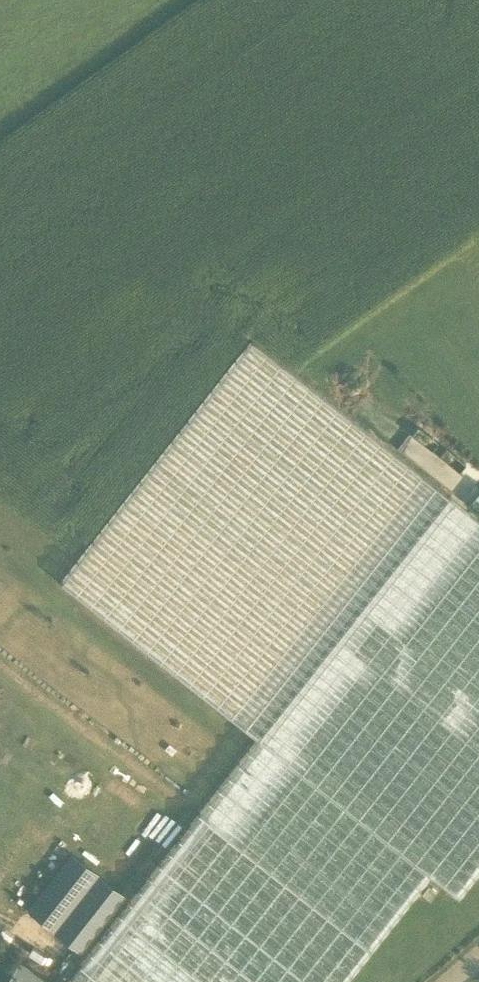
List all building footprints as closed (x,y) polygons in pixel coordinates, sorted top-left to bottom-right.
[(429,873),(458,895),(478,868),(478,519),(252,339),(61,582),(259,738),(67,981),(343,981),(429,873)] [(82,952),(125,897),(72,854),(28,910),(82,952)] [(19,960),(3,981),(49,981),(19,960)]
